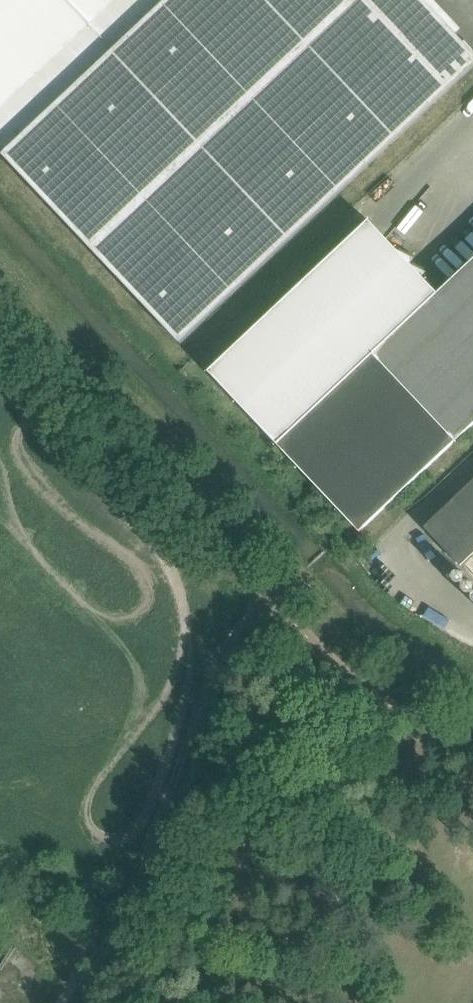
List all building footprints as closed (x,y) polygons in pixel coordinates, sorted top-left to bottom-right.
[(3,155),(180,343),(472,66),(472,52),(424,0),(0,0),(0,151),(3,155)] [(437,293),(424,279),(427,272),(410,264),(413,258),(396,250),(368,220),(208,371),(359,532),(472,424),(472,260),(437,293)] [(423,527),(460,566),(472,554),(472,480),(423,527)] [(452,577),(452,578),(452,579),(452,580),(453,580),(453,581),(454,582),(454,583),(455,583),(456,583),(456,584),(457,584),(458,584),(459,584),(460,584),(461,583),(462,583),(462,582),(463,582),(463,581),(463,580),(464,580),(464,579),(464,578),(464,577),(464,576),(463,576),(463,575),(463,574),(462,574),(462,573),(461,573),(460,572),(459,572),(458,572),(457,572),(456,572),(456,573),(455,573),(454,573),(454,574),(453,575),(452,576),(452,577)] [(472,587),(472,586),(472,585),(472,584),(471,584),(471,583),(470,583),(469,582),(468,582),(467,582),(466,582),(465,583),(464,583),(463,584),(462,585),(462,586),(461,587),(461,588),(461,589),(462,590),(462,591),(463,592),(464,593),(465,593),(466,594),(467,594),(468,594),(469,594),(470,593),(471,593),(471,592),(472,592),(472,591),(472,590),(472,589),(472,587)]
